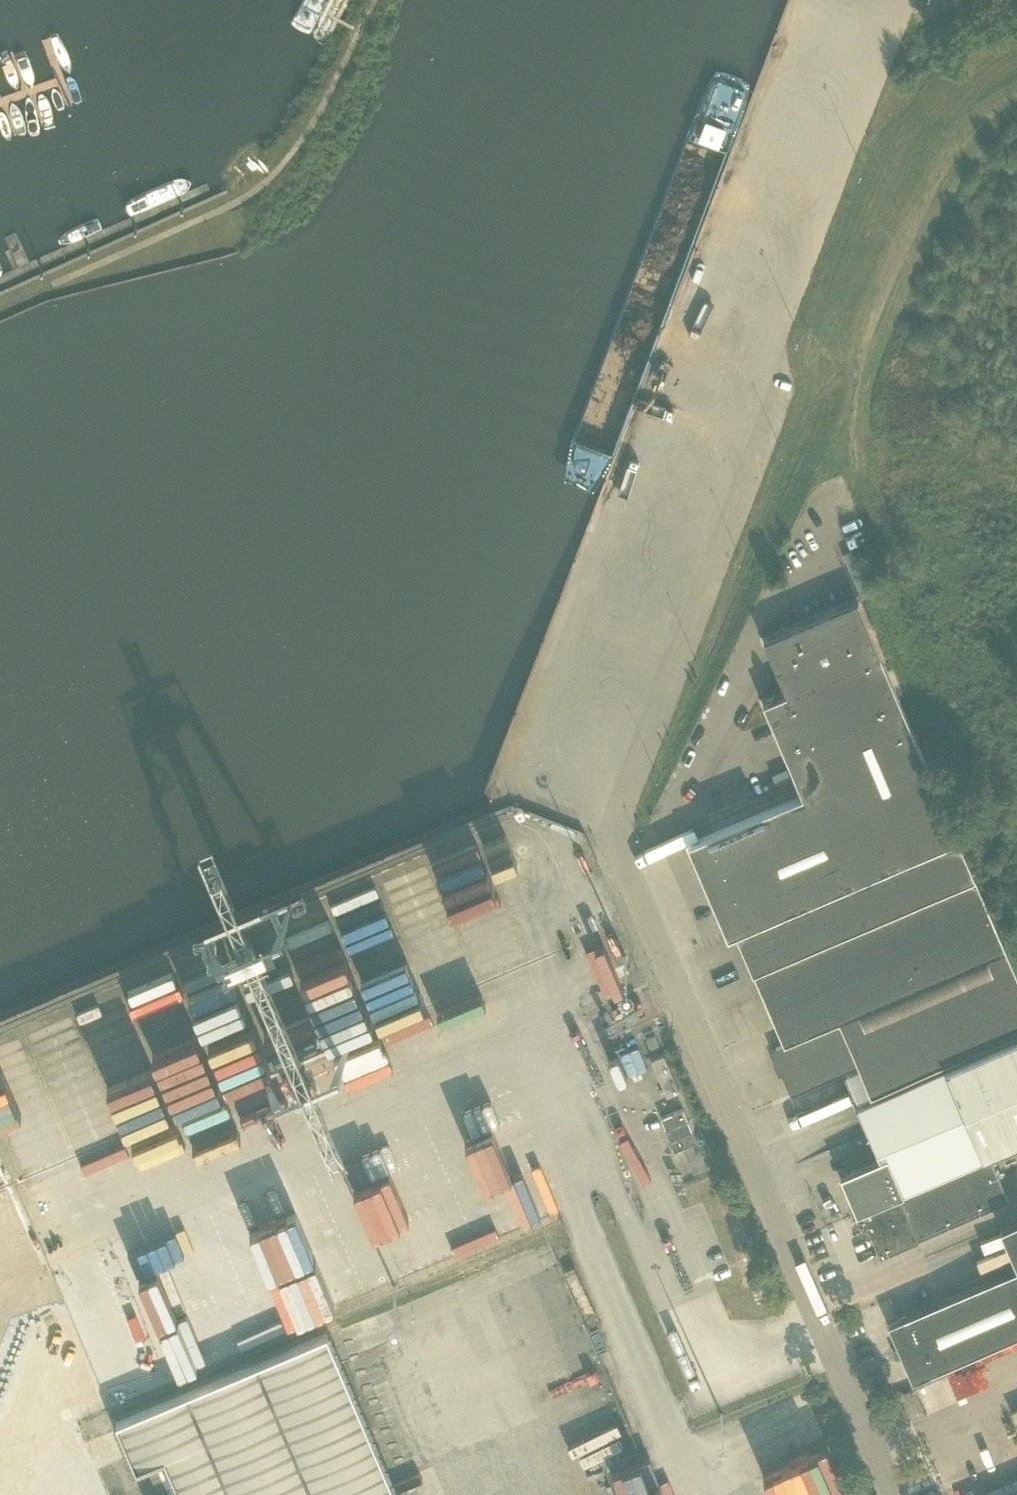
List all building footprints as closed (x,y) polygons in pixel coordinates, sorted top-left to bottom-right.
[(959,838),(883,659),(857,599),(764,639),(786,692),(763,702),(803,794),(688,843),(707,888),(714,905),(728,937),(737,934),(958,838),(959,838)] [(742,947),(757,982),(784,1043),(771,1048),(791,1094),(858,1065),(871,1094),(1016,1033),(1016,976),(1006,949),(958,838),(737,934),(742,947)] [(650,1047),(659,1043),(655,1034),(646,1038),(650,1047)] [(857,1105),(868,1132),(880,1159),(846,1174),(862,1210),(990,1156),(990,1155),(1016,1144),(1016,1037),(857,1105)] [(638,1044),(609,1058),(620,1079),(648,1065),(638,1044)] [(668,1095),(680,1089),(664,1052),(652,1058),(668,1095)] [(490,1176),(527,1164),(508,1104),(493,1109),(496,1122),(475,1129),(490,1176)] [(675,1149),(697,1140),(682,1107),(661,1116),(675,1149)] [(862,1210),(881,1255),(1009,1200),(990,1156),(862,1210)] [(539,1165),(529,1169),(548,1212),(558,1207),(539,1165)] [(999,1223),(1016,1264),(1016,1216),(999,1223)] [(898,1319),(888,1323),(898,1346),(893,1348),(897,1357),(902,1355),(913,1380),(1016,1335),(1016,1268),(898,1319)] [(324,1326),(114,1416),(136,1468),(163,1457),(178,1494),(396,1494),(327,1333),(324,1326)] [(808,1392),(761,1410),(779,1456),(826,1438),(808,1392)] [(760,1494),(837,1494),(844,1492),(827,1447),(752,1475),(760,1494)]
